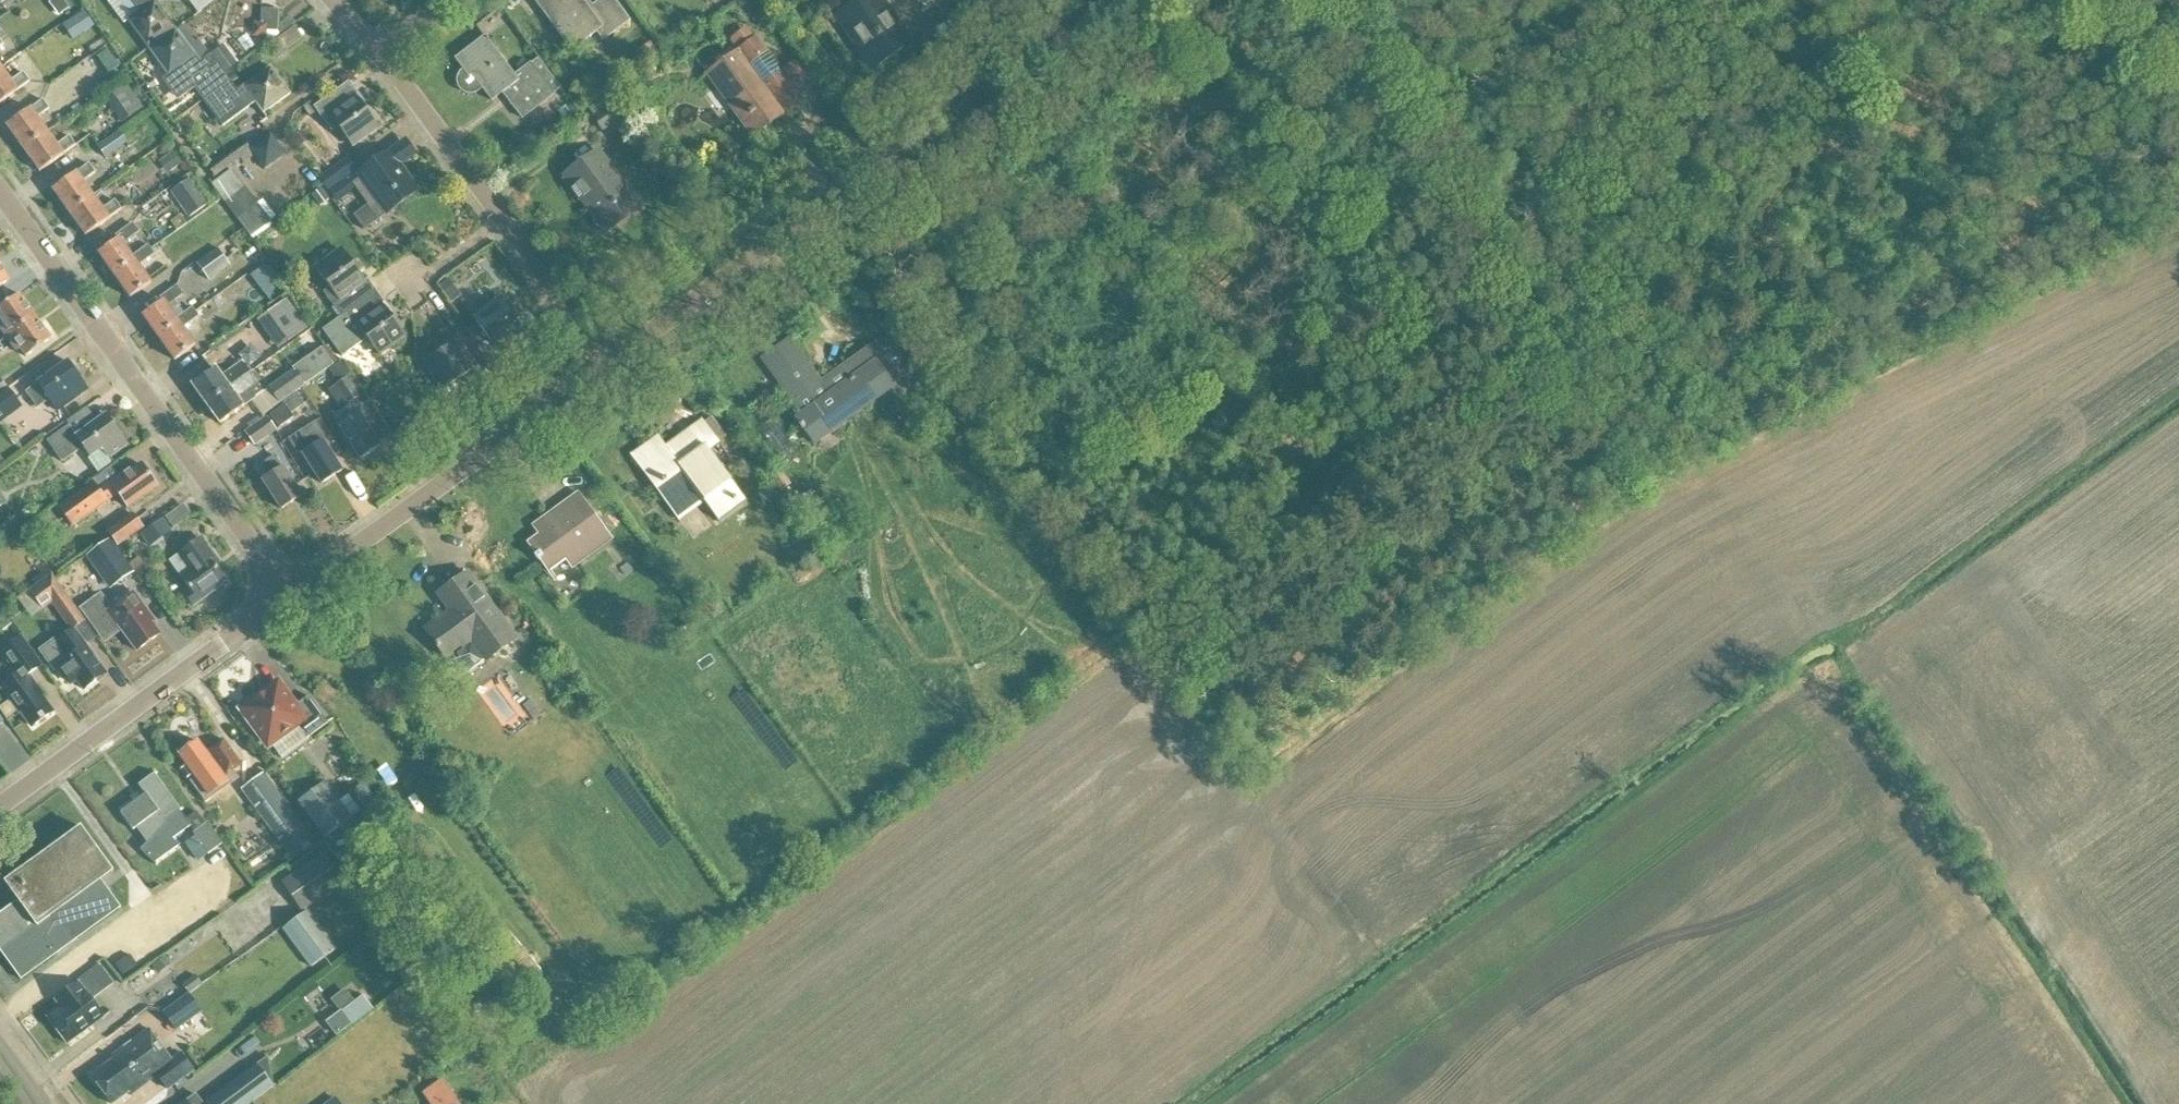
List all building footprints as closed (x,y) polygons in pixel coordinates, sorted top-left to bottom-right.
[(69,9),(63,0),(54,0),(49,4),(58,17),(69,9)] [(126,23),(128,21),(149,50),(163,40),(162,39),(175,29),(154,0),(108,0),(126,23)] [(464,9),(475,23),(493,9),(487,0),(476,0),(464,9)] [(582,0),(533,0),(571,51),(596,33),(603,41),(630,21),(615,0),(600,0),(589,8),(582,0)] [(908,43),(893,22),(911,9),(905,0),(865,0),(836,20),(869,69),(908,43)] [(277,28),(278,9),(262,8),(261,28),(277,28)] [(72,21),(82,35),(94,27),(84,12),(72,21)] [(203,101),(230,81),(210,55),(199,63),(175,29),(162,39),(163,40),(149,50),(168,77),(162,81),(178,103),(195,90),(203,101)] [(719,65),(707,74),(708,75),(717,88),(725,82),(740,104),(733,109),(753,136),(753,137),(802,102),(798,97),(815,85),(798,62),(781,74),(776,67),(779,65),(769,50),(766,53),(756,39),(753,41),(745,30),(734,38),(735,39),(742,49),(738,52),(732,56),(728,52),(716,61),(719,65)] [(514,77),(485,38),(456,60),(464,70),(461,73),(459,74),(458,77),(458,81),(458,86),(460,89),(463,92),(467,94),(472,94),(476,93),(480,92),(483,90),(491,101),(502,93),(522,119),(554,96),(553,95),(560,90),(538,60),(531,66),(530,65),(514,77)] [(650,45),(638,55),(647,66),(659,56),(650,45)] [(109,75),(119,68),(107,51),(97,58),(109,75)] [(230,81),(203,101),(222,127),(255,103),(263,114),(291,94),(271,67),(237,92),(230,81)] [(0,69),(0,105),(18,92),(18,91),(30,83),(23,74),(11,82),(1,68),(0,69)] [(104,92),(121,121),(144,107),(127,78),(104,92)] [(378,129),(354,97),(358,95),(349,82),(314,108),(332,132),(339,127),(353,147),(378,129)] [(23,150),(47,132),(37,119),(49,110),(43,101),(31,110),(31,109),(7,126),(23,150)] [(603,132),(625,117),(616,103),(594,118),(603,132)] [(47,132),(23,150),(40,173),(64,155),(76,146),(69,137),(57,146),(47,132)] [(119,132),(105,142),(97,148),(105,160),(127,144),(119,132)] [(265,170),(284,156),(270,137),(251,151),(265,170)] [(361,171),(351,156),(318,179),(336,205),(351,195),(349,193),(355,188),(370,209),(377,203),(386,215),(419,191),(401,166),(417,155),(406,139),(361,171)] [(607,230),(639,207),(600,153),(565,178),(588,211),(592,209),(607,230)] [(69,214),(93,196),(83,182),(95,174),(89,165),(77,174),(76,173),(53,190),(69,214)] [(225,204),(245,190),(232,171),(212,186),(225,204)] [(207,205),(189,180),(171,193),(189,218),(207,205)] [(239,223),(259,208),(245,190),(225,204),(239,223)] [(320,207),(329,201),(320,190),(312,196),(320,207)] [(93,196),(69,214),(86,237),(109,220),(109,219),(121,210),(115,202),(103,210),(93,196)] [(259,208),(239,223),(253,241),(273,226),(259,208)] [(135,262),(132,257),(123,244),(138,233),(132,225),(116,236),(119,240),(98,254),(114,277),(135,262)] [(135,262),(114,277),(130,299),(151,284),(138,266),(154,255),(148,246),(132,257),(135,262)] [(230,267),(218,249),(197,265),(209,282),(230,267)] [(341,317),(376,291),(367,280),(364,282),(341,250),(316,268),(331,288),(324,293),(341,317)] [(9,281),(0,267),(0,287),(9,281)] [(268,268),(252,279),(260,291),(276,279),(268,268)] [(451,305),(461,297),(449,280),(438,288),(451,305)] [(180,324),(177,320),(167,306),(183,295),(177,287),(161,298),(163,302),(143,316),(159,339),(180,324)] [(381,306),(385,303),(376,291),(341,317),(321,331),(342,359),(368,339),(380,356),(405,338),(381,306)] [(35,317),(19,295),(0,309),(0,329),(6,338),(35,317)] [(289,344),(308,330),(286,299),(267,314),(289,344)] [(467,330),(492,366),(516,348),(511,341),(523,333),(498,300),(474,318),(477,323),(467,330)] [(180,324),(159,339),(175,361),(195,346),(183,328),(198,317),(192,308),(177,320),(180,324)] [(35,317),(6,338),(16,352),(20,350),(26,358),(51,339),(35,317)] [(468,383),(492,366),(467,330),(455,339),(457,342),(425,366),(443,391),(463,376),(468,383)] [(898,400),(920,383),(887,337),(821,384),(789,340),(763,359),(803,415),(797,419),(815,444),(851,418),(853,421),(859,417),(857,413),(890,389),(898,400)] [(250,374),(206,405),(220,425),(244,408),(243,407),(251,402),(263,419),(282,407),(280,404),(333,367),(321,349),(292,369),(294,371),(263,393),(257,385),(258,384),(250,374)] [(49,400),(58,412),(88,391),(68,362),(37,384),(38,384),(26,392),(37,408),(49,400)] [(206,405),(250,374),(242,363),(222,378),(216,369),(192,386),(206,405)] [(357,418),(349,405),(366,395),(351,375),(328,392),(341,411),(333,416),(341,428),(340,428),(360,460),(380,447),(360,416),(357,418)] [(0,396),(0,425),(22,409),(8,390),(0,396)] [(97,422),(87,409),(67,424),(69,426),(47,441),(62,462),(83,447),(90,458),(101,450),(108,461),(128,447),(106,416),(97,422)] [(255,448),(277,432),(266,418),(244,434),(255,448)] [(705,424),(719,444),(726,438),(712,419),(705,424)] [(423,435),(412,420),(398,431),(409,446),(423,435)] [(708,451),(719,444),(705,424),(702,420),(665,447),(658,436),(630,456),(679,521),(704,502),(718,521),(745,501),(708,451)] [(322,484),(342,471),(323,442),(324,436),(316,423),(288,440),(297,454),(303,455),(322,484)] [(282,468),(274,456),(264,463),(271,475),(263,481),(281,510),(302,497),(283,468),(282,468)] [(157,487),(141,465),(126,476),(124,474),(121,476),(114,466),(58,506),(72,527),(118,494),(128,508),(157,487)] [(8,504),(0,492),(0,510),(8,504)] [(572,568),(611,540),(578,494),(533,527),(539,536),(528,544),(549,572),(566,560),(572,568)] [(117,548),(144,530),(133,514),(106,533),(117,548)] [(172,534),(162,520),(141,536),(151,549),(172,534)] [(194,609),(224,587),(223,585),(227,583),(218,570),(223,566),(202,538),(169,562),(181,578),(189,590),(183,594),(194,609)] [(121,582),(133,574),(110,541),(98,549),(121,582)] [(516,639),(468,574),(438,596),(449,612),(425,629),(447,660),(456,672),(460,674),(464,674),(469,673),(516,639)] [(85,622),(64,594),(51,575),(28,591),(43,612),(53,604),(71,631),(59,640),(57,638),(39,651),(55,673),(60,669),(71,685),(78,681),(84,690),(106,674),(74,630),(85,622)] [(160,635),(152,624),(155,622),(133,592),(104,613),(115,628),(118,626),(137,652),(160,635)] [(12,626),(6,617),(0,621),(0,634),(1,634),(12,626)] [(52,713),(42,699),(44,697),(29,675),(41,666),(21,638),(4,650),(21,673),(0,688),(19,715),(22,713),(33,728),(52,713)] [(257,736),(260,734),(268,746),(297,725),(307,739),(328,724),(309,697),(295,707),(278,684),(242,710),(251,722),(248,724),(257,736)] [(241,765),(223,740),(206,753),(198,742),(179,756),(198,783),(209,798),(227,786),(222,779),(241,765)] [(293,860),(315,844),(264,773),(241,790),(293,860)] [(173,840),(190,827),(185,820),(153,775),(138,785),(145,795),(121,813),(133,831),(137,828),(148,843),(141,850),(155,864),(178,847),(173,840)] [(325,838),(349,820),(324,784),(299,802),(325,838)] [(197,812),(185,820),(190,827),(195,833),(206,825),(197,812)] [(209,856),(223,845),(207,824),(206,825),(195,833),(193,834),(209,856)] [(120,909),(101,882),(113,873),(81,828),(5,883),(18,901),(0,914),(0,951),(21,980),(120,909)] [(363,848),(342,853),(359,878),(370,875),(363,848)] [(324,855),(282,883),(301,912),(343,883),(324,855)] [(311,969),(337,950),(308,911),(282,931),(311,969)] [(131,956),(116,966),(123,977),(138,967),(131,956)] [(307,1004),(321,994),(315,984),(300,994),(307,1004)] [(68,1045),(69,1044),(104,1018),(78,985),(56,1001),(62,1009),(49,1019),(68,1045)] [(360,993),(352,999),(342,988),(329,999),(352,1025),(373,1008),(360,993)] [(176,1033),(203,1013),(189,994),(162,1014),(176,1033)] [(159,1044),(149,1030),(110,1059),(112,1062),(91,1077),(111,1103),(115,1103),(129,1094),(131,1097),(158,1077),(168,1091),(193,1072),(180,1055),(171,1061),(159,1044)] [(273,1086),(258,1066),(229,1088),(208,1103),(207,1103),(250,1103),(273,1086)] [(421,1090),(430,1103),(461,1103),(442,1076),(421,1090)] [(195,1094),(186,1101),(182,1103),(203,1103),(195,1094)]
